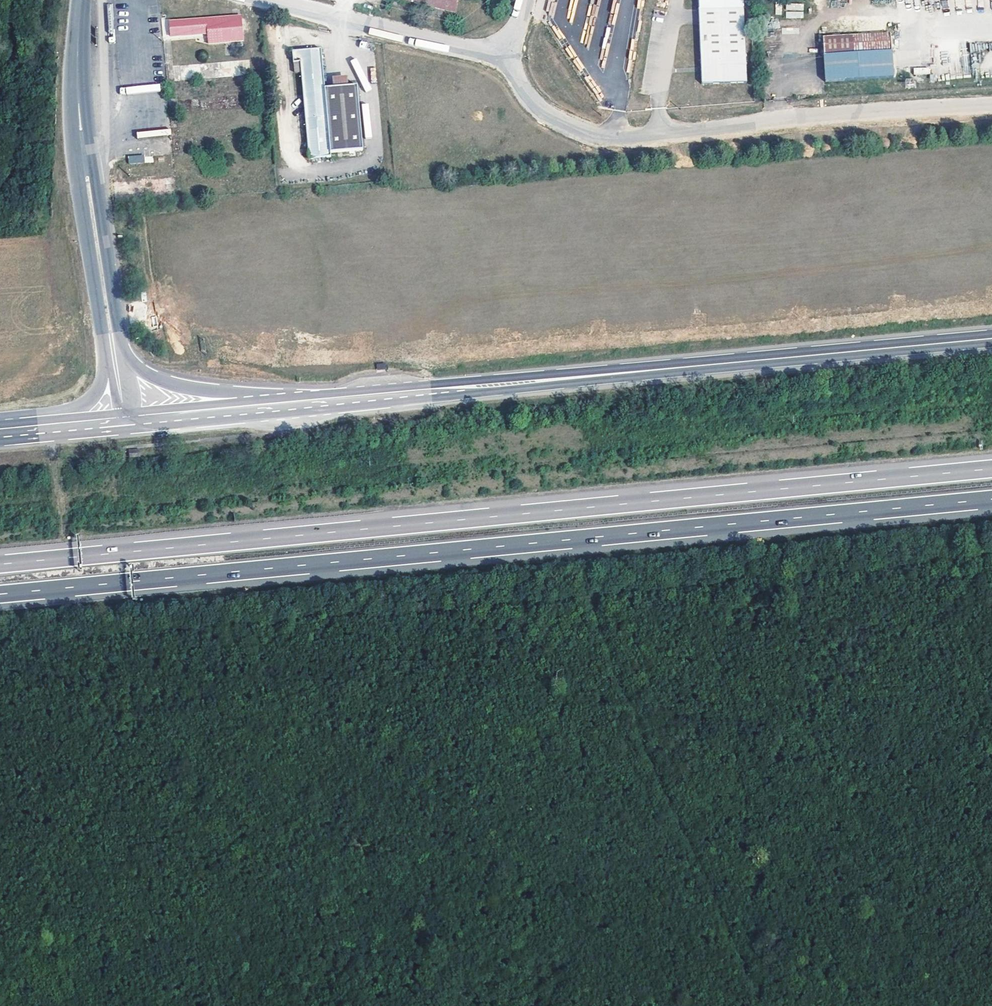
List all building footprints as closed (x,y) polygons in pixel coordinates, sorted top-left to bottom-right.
[(455,12),(458,0),(401,0),(455,12)] [(706,84),(752,82),(750,0),(704,0),(706,84)] [(232,15),(167,21),(169,36),(207,32),(207,43),(242,41),(238,14),(232,15)] [(890,33),(821,37),(823,82),(892,77),(890,33)] [(301,72),(308,155),(363,150),(357,82),(348,83),(347,75),(332,76),(332,84),(323,85),(320,46),(292,49),(294,73),(301,72)] [(128,156),(128,164),(144,163),(144,154),(128,156)]
